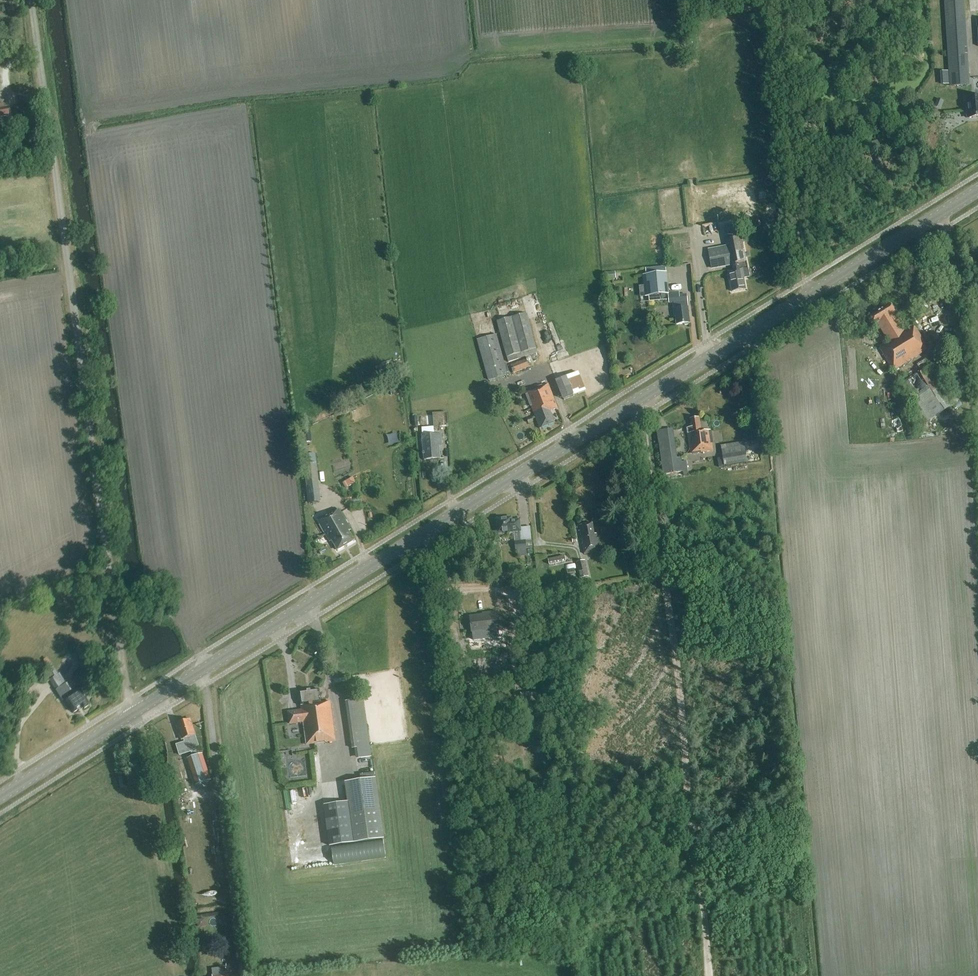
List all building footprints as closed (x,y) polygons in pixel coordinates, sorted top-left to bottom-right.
[(950,86),(969,85),(964,0),(945,0),(950,86)] [(966,99),(968,119),(977,118),(977,98),(966,99)] [(9,116),(7,107),(5,108),(4,103),(0,104),(0,117),(9,116)] [(728,247),(708,251),(711,268),(731,264),(733,271),(727,272),(731,292),(745,290),(743,279),(747,278),(745,268),(743,269),(742,263),(746,262),(741,237),(738,224),(724,227),(727,240),(726,240),(728,247)] [(665,267),(646,269),(647,276),(649,302),(669,300),(667,274),(666,267),(665,267)] [(690,323),(688,302),(688,295),(672,297),(673,303),(674,309),(674,317),(676,317),(676,325),(690,323)] [(920,316),(926,313),(921,303),(915,306),(920,316)] [(879,348),(893,371),(927,351),(922,343),(924,342),(914,326),(904,332),(893,313),(895,312),(890,304),(870,317),(875,325),(877,323),(888,342),(879,348)] [(527,314),(497,322),(507,358),(508,363),(537,354),(536,349),(527,314)] [(488,381),(508,376),(497,335),(477,340),(488,381)] [(526,360),(512,365),(510,366),(514,374),(530,368),(526,360)] [(935,365),(919,374),(900,385),(923,426),(957,402),(935,365)] [(578,372),(556,381),(555,382),(563,401),(586,391),(578,372)] [(550,411),(558,409),(548,384),(526,393),(540,429),(555,423),(550,411)] [(435,435),(422,437),(424,460),(440,459),(439,445),(442,445),(441,435),(440,426),(448,426),(447,413),(433,414),(435,435)] [(688,434),(691,454),(713,451),(710,431),(701,432),(699,418),(690,420),(691,428),(687,428),(688,434)] [(683,472),(681,458),(678,458),(674,429),(658,431),(663,467),(664,475),(680,473),(683,472)] [(742,443),(722,446),(722,450),(723,453),(724,466),(748,463),(747,457),(746,449),(745,447),(745,443),(742,443)] [(315,455),(301,457),(303,468),(307,503),(321,501),(317,466),(315,455)] [(353,478),(347,482),(349,487),(356,483),(353,478)] [(338,551),(354,541),(349,531),(351,530),(339,510),(332,513),(332,512),(317,521),(328,540),(330,542),(332,541),(338,551)] [(520,531),(519,521),(511,521),(511,518),(497,520),(498,534),(499,539),(508,538),(507,535),(509,535),(509,534),(513,534),(512,532),(520,531)] [(583,554),(599,552),(596,534),(594,535),(593,524),(579,526),(583,554)] [(526,541),(515,542),(515,551),(518,550),(519,556),(527,555),(526,550),(526,541)] [(549,565),(567,562),(565,556),(548,559),(549,565)] [(589,577),(588,572),(585,561),(576,562),(578,572),(579,579),(581,578),(588,577),(589,577)] [(472,633),(499,630),(496,612),(488,613),(488,615),(470,617),(472,633)] [(89,661),(80,648),(75,651),(84,664),(89,661)] [(57,675),(52,665),(45,669),(51,679),(49,680),(56,691),(65,684),(59,674),(57,675)] [(86,689),(84,688),(80,691),(79,690),(72,695),(65,684),(56,691),(62,701),(65,700),(73,713),(81,708),(82,709),(83,708),(84,709),(88,707),(87,705),(89,704),(84,697),(88,695),(89,693),(86,689)] [(307,745),(336,741),(330,702),(321,703),(319,690),(299,693),(302,710),(288,712),(290,725),(303,723),(307,745)] [(366,697),(349,699),(356,757),(373,755),(366,697)] [(187,742),(177,746),(180,756),(199,750),(197,744),(198,744),(195,736),(196,736),(190,720),(177,724),(182,740),(185,739),(187,742)] [(534,742),(545,741),(543,720),(532,721),(534,742)] [(185,775),(194,774),(192,766),(187,768),(186,765),(183,766),(185,775)] [(178,768),(173,770),(176,781),(181,779),(178,768)] [(128,787),(126,778),(119,779),(120,788),(128,787)] [(346,783),(349,803),(325,806),(330,846),(384,839),(375,779),(346,783)]
